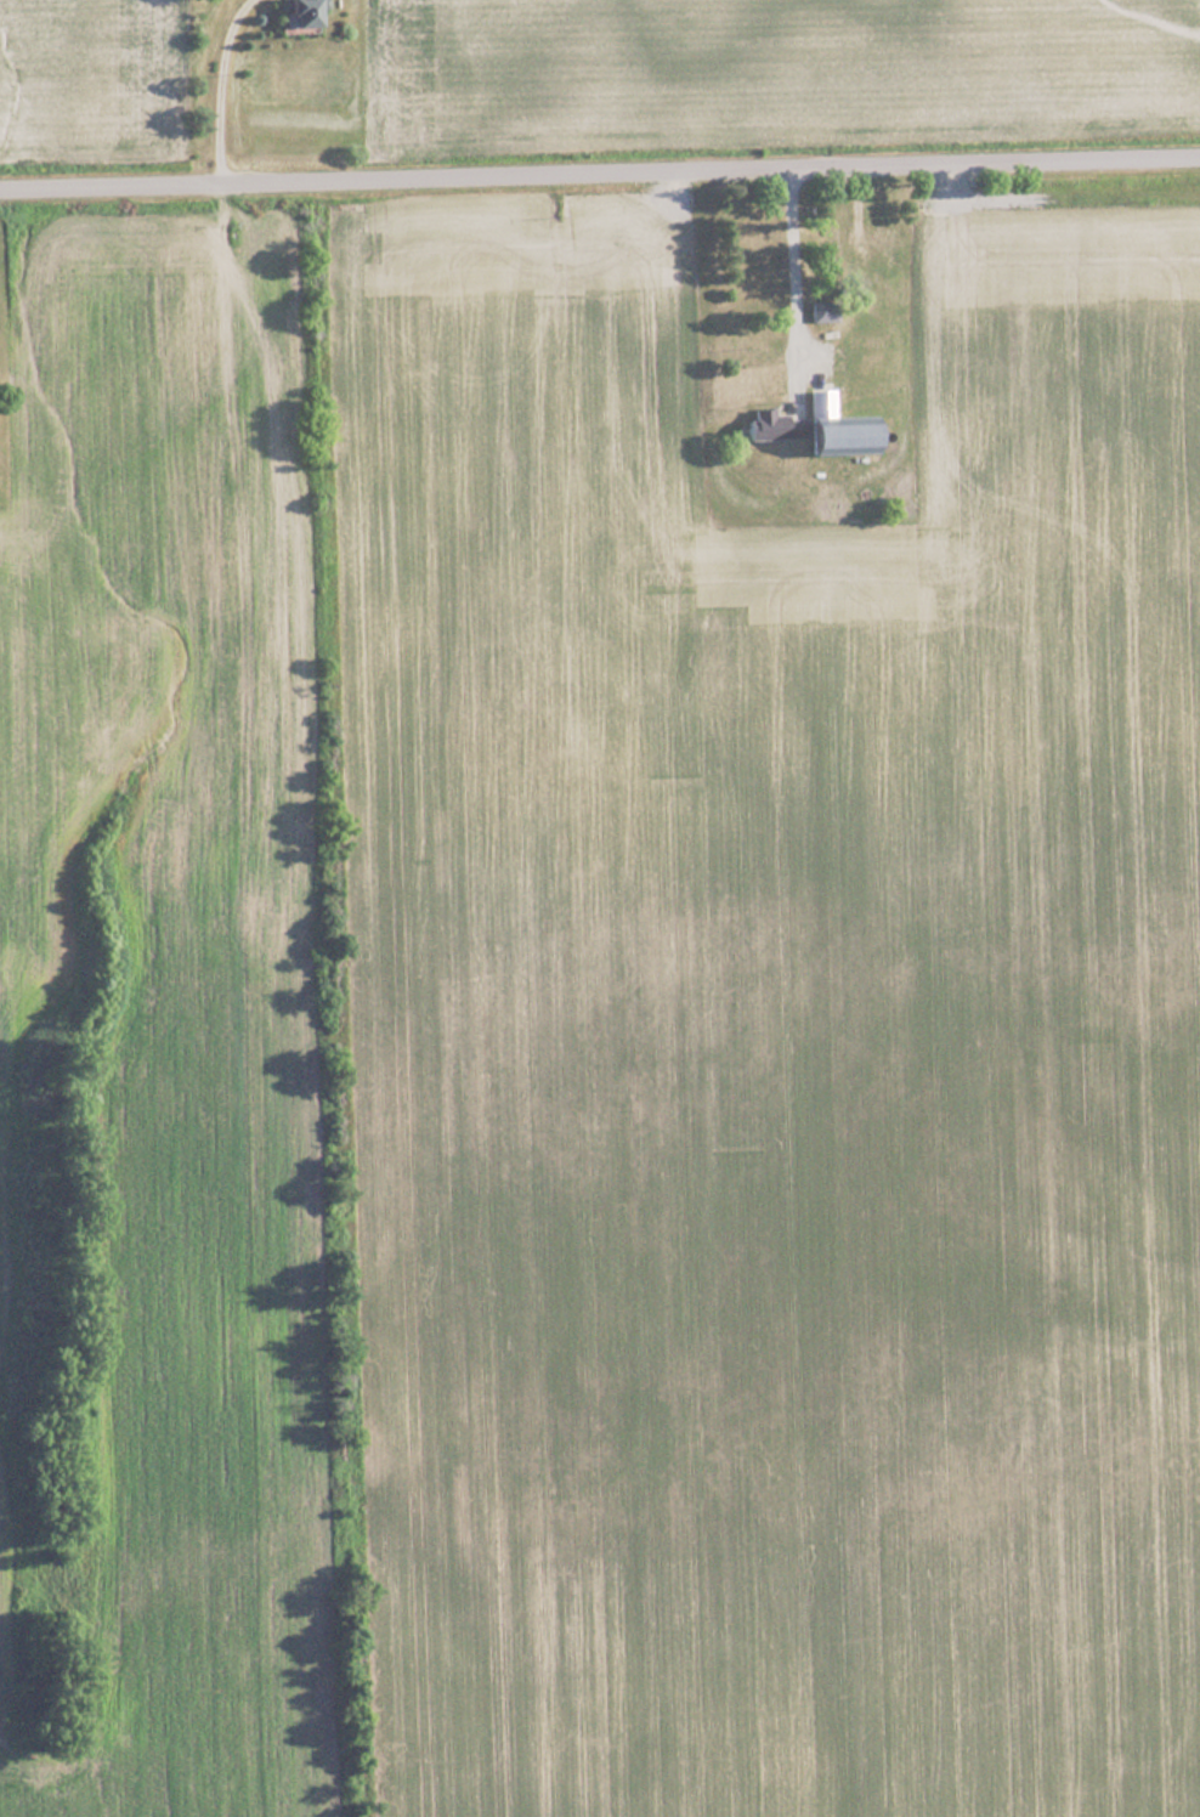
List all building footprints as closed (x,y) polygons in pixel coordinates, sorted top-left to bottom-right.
[(280,25),(309,25),(309,0),(280,0),(280,25)] [(833,301),(807,301),(807,320),(833,320),(833,301)] [(795,454),(866,452),(865,416),(781,418),(781,408),(743,409),(744,438),(795,437),(795,454)]
